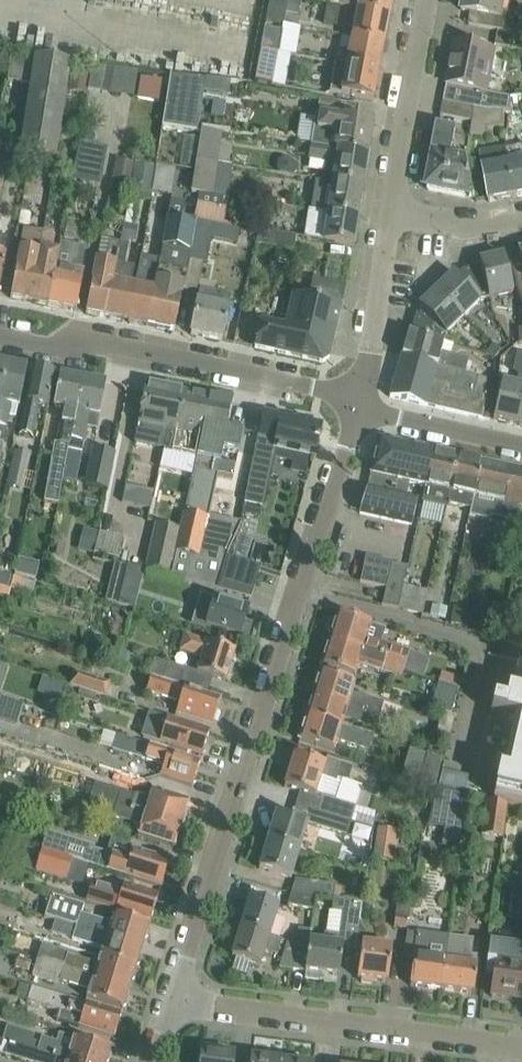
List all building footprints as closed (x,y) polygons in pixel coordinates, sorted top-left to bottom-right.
[(286,14),(288,0),(270,0),(266,20),(284,24),(286,14)] [(286,14),(298,17),(302,0),(288,0),(286,14)] [(393,0),(339,0),(338,4),(358,8),(390,14),(393,0)] [(506,0),(464,0),(462,11),(472,13),(469,25),(519,35),(521,21),(521,16),(503,12),(506,0)] [(385,43),(390,14),(358,8),(353,36),(385,43)] [(279,51),(282,30),(264,27),(260,48),(279,51)] [(379,70),(385,43),(353,36),(347,64),(379,70)] [(509,97),(509,96),(488,92),(497,51),(477,47),(455,43),(447,86),(444,101),(474,107),(489,109),(504,109),(511,109),(509,97)] [(273,85),(279,51),(260,48),(254,82),(273,85)] [(9,54),(0,53),(0,63),(8,64),(9,54)] [(63,117),(72,62),(35,57),(11,54),(8,79),(30,82),(20,152),(31,153),(29,163),(55,167),(61,131),(63,117)] [(374,100),(379,70),(347,64),(336,62),(330,92),(374,100)] [(88,89),(135,97),(139,72),(93,64),(88,89)] [(171,74),(164,127),(200,132),(200,126),(205,92),(230,96),(233,81),(208,77),(207,79),(171,74)] [(511,115),(521,114),(521,95),(510,97),(509,97),(511,109),(511,115)] [(472,122),(474,107),(444,101),(441,116),(463,121),(472,122)] [(474,107),(472,122),(470,135),(483,137),(493,138),(493,127),(503,127),(504,109),(489,109),(474,107)] [(369,153),(374,122),(355,119),(316,113),(299,111),(294,141),(311,144),(335,148),(369,153)] [(218,162),(223,130),(202,126),(197,159),(218,162)] [(466,143),(455,140),(456,131),(439,127),(427,189),(475,199),(476,197),(471,175),(466,143)] [(11,139),(0,137),(0,200),(11,139)] [(108,145),(80,140),(74,170),(72,179),(100,185),(108,145)] [(364,185),(369,153),(335,148),(311,144),(309,160),(326,162),(324,176),(334,177),(334,180),(364,185)] [(506,149),(506,151),(509,164),(515,197),(521,196),(521,146),(506,149)] [(515,197),(509,164),(506,151),(480,155),(489,202),(515,197)] [(221,163),(218,162),(197,159),(191,190),(215,194),(221,163)] [(137,163),(132,196),(151,200),(152,191),(157,166),(137,163)] [(172,194),(176,168),(157,165),(157,166),(152,191),(172,194)] [(359,216),(364,185),(334,180),(330,201),(322,200),(320,210),(328,212),(359,216)] [(224,196),(215,194),(191,190),(189,204),(197,205),(197,203),(222,207),(224,196)] [(30,212),(29,212),(31,202),(23,200),(19,223),(28,225),(30,212)] [(188,258),(190,249),(193,233),(195,219),(194,219),(182,216),(184,203),(171,200),(166,226),(163,244),(161,257),(160,262),(148,325),(175,330),(182,294),(188,258)] [(225,208),(222,207),(197,203),(197,205),(194,219),(195,219),(219,223),(222,224),(225,208)] [(354,245),(359,216),(328,212),(326,226),(307,223),(304,237),(354,245)] [(190,249),(188,258),(190,258),(204,262),(208,262),(213,236),(239,242),(241,227),(222,224),(219,223),(195,219),(193,233),(190,249)] [(30,301),(44,232),(25,229),(11,297),(30,301)] [(256,244),(294,250),(297,235),(259,229),(256,244)] [(49,305),(55,268),(59,251),(53,250),(56,235),(44,232),(30,301),(49,305)] [(105,316),(120,242),(101,238),(86,312),(105,316)] [(77,310),(81,289),(89,246),(61,241),(59,251),(55,268),(49,305),(77,310)] [(131,284),(135,268),(126,267),(129,254),(128,254),(130,244),(120,242),(105,316),(128,321),(135,285),(131,284)] [(518,250),(517,251),(511,252),(511,251),(509,252),(517,289),(521,301),(521,249),(518,250)] [(513,291),(504,254),(479,260),(481,265),(489,297),(513,291)] [(199,289),(204,262),(190,258),(184,286),(199,289)] [(148,325),(160,262),(151,260),(148,275),(138,273),(135,285),(128,321),(148,325)] [(489,297),(481,265),(461,270),(462,272),(458,276),(454,271),(437,288),(464,316),(481,299),(489,297)] [(347,285),(346,285),(325,280),(312,277),(308,297),(292,294),(286,325),(261,320),(259,326),(255,347),(322,362),(330,357),(347,285)] [(223,340),(227,318),(229,308),(212,304),(214,290),(200,287),(191,333),(223,340)] [(464,316),(437,288),(419,305),(423,310),(420,313),(417,312),(411,333),(444,342),(446,333),(464,316)] [(451,355),(454,345),(444,342),(411,333),(409,332),(402,355),(465,373),(469,360),(451,355)] [(487,379),(465,373),(402,355),(390,397),(426,406),(426,405),(437,408),(460,413),(489,420),(488,397),(487,379)] [(27,367),(7,363),(0,397),(0,464),(9,417),(17,418),(27,367)] [(49,406),(55,372),(33,368),(19,434),(33,437),(39,404),(49,406)] [(71,444),(83,378),(60,373),(54,405),(65,407),(58,442),(71,444)] [(100,414),(107,382),(83,378),(71,444),(70,449),(83,451),(91,412),(100,414)] [(521,406),(521,385),(503,380),(494,418),(518,424),(521,406)] [(138,424),(134,442),(164,448),(166,441),(161,439),(164,426),(167,426),(168,421),(179,424),(185,392),(172,389),(146,384),(145,390),(142,405),(138,424)] [(164,426),(161,439),(166,441),(164,448),(164,451),(196,457),(202,433),(210,397),(185,392),(179,424),(168,421),(167,426),(164,426)] [(201,442),(195,470),(211,473),(212,474),(215,461),(219,440),(224,441),(232,405),(233,402),(210,397),(202,433),(209,435),(207,444),(201,442)] [(317,423),(263,412),(244,500),(264,504),(274,457),(292,461),(294,453),(315,457),(321,429),(317,423)] [(408,494),(410,481),(426,485),(434,450),(382,438),(377,441),(369,488),(361,512),(368,514),(413,524),(419,497),(408,494)] [(88,482),(110,486),(117,451),(95,447),(88,482)] [(447,503),(457,455),(434,450),(426,485),(422,501),(446,506),(447,503)] [(59,504),(67,457),(53,454),(45,501),(59,504)] [(472,507),(481,460),(457,455),(447,503),(471,508),(472,507)] [(481,460),(472,507),(471,508),(470,515),(489,519),(495,515),(519,521),(521,506),(521,469),(481,460)] [(172,573),(172,575),(217,589),(229,551),(243,523),(212,517),(221,476),(217,475),(212,474),(211,473),(195,470),(186,512),(186,513),(183,527),(172,573)] [(169,472),(158,522),(180,526),(191,476),(169,472)] [(158,522),(148,568),(172,573),(183,527),(180,526),(158,522)] [(95,553),(119,558),(124,537),(100,532),(95,553)] [(229,557),(219,588),(251,598),(261,567),(229,557)] [(360,583),(374,586),(379,560),(366,557),(360,583)] [(391,564),(392,562),(379,560),(374,586),(386,589),(391,564)] [(399,608),(404,586),(408,567),(391,564),(386,589),(382,605),(399,608)] [(422,613),(426,599),(427,591),(404,586),(399,608),(422,613)] [(248,609),(215,599),(206,626),(240,636),(241,633),(248,635),(251,624),(244,622),(248,609)] [(430,657),(382,642),(386,629),(338,614),(330,639),(386,656),(385,659),(399,663),(397,668),(405,671),(423,676),(430,657)] [(231,665),(235,651),(187,635),(182,649),(202,655),(197,671),(193,674),(179,669),(180,666),(169,663),(164,678),(209,692),(214,677),(226,680),(228,675),(230,676),(233,666),(231,665)] [(399,663),(385,659),(386,656),(330,639),(322,667),(355,677),(358,667),(382,675),(383,674),(396,678),(397,675),(403,677),(405,671),(397,668),(399,663)] [(503,657),(493,702),(472,793),(521,805),(521,662),(503,657)] [(111,683),(75,671),(70,685),(106,697),(111,683)] [(401,711),(384,703),(353,693),(356,683),(320,672),(313,695),(398,721),(401,711)] [(220,700),(208,696),(209,692),(164,678),(163,682),(152,678),(147,692),(180,702),(177,712),(212,723),(220,700)] [(451,713),(459,689),(438,682),(430,707),(451,713)] [(398,721),(313,695),(306,717),(342,728),(342,727),(345,718),(394,734),(398,721)] [(206,752),(208,746),(206,744),(210,732),(149,712),(142,736),(202,756),(203,753),(206,752)] [(342,728),(306,717),(299,740),(335,751),(338,741),(370,750),(374,737),(342,727),(342,728)] [(196,774),(200,762),(179,755),(117,735),(113,749),(164,766),(161,776),(172,779),(193,786),(194,783),(196,782),(198,777),(196,774)] [(295,754),(285,786),(300,791),(316,796),(317,795),(331,799),(338,778),(346,780),(351,767),(326,759),(325,764),(295,754)] [(442,759),(427,754),(418,782),(435,788),(442,759)] [(124,773),(98,765),(94,779),(119,787),(124,773)] [(188,801),(167,795),(152,790),(149,798),(95,782),(92,794),(181,823),(188,801)] [(436,788),(427,828),(443,830),(440,848),(457,851),(466,795),(436,788)] [(355,806),(331,799),(317,795),(316,796),(300,791),(296,804),(318,811),(351,821),(355,806)] [(174,846),(181,823),(92,794),(88,808),(142,824),(139,835),(153,839),(174,846)] [(502,838),(507,803),(487,801),(482,835),(502,838)] [(347,835),(351,821),(318,811),(313,825),(347,835)] [(300,850),(308,823),(277,813),(268,840),(300,850)] [(398,832),(379,829),(375,861),(393,863),(398,832)] [(94,845),(65,836),(59,855),(89,865),(161,887),(169,862),(133,850),(130,860),(93,849),(94,845)] [(291,878),(300,850),(268,840),(260,868),(291,878)] [(82,886),(89,865),(59,855),(31,846),(25,868),(82,886)] [(292,892),(316,895),(334,897),(336,884),(296,879),(292,892)] [(521,919),(521,884),(515,883),(510,918),(521,919)] [(158,896),(138,889),(124,885),(121,895),(92,886),(87,901),(151,921),(158,896)] [(316,895),(292,892),(288,904),(314,908),(316,895)] [(142,947),(149,925),(114,914),(111,924),(82,914),(85,905),(52,895),(45,917),(77,927),(142,947)] [(280,906),(272,903),(251,897),(242,926),(270,935),(280,906)] [(343,945),(357,947),(363,901),(334,897),(332,910),(342,912),(340,929),(326,927),(324,942),(310,940),(309,945),(305,970),(306,971),(306,977),(322,979),(323,973),(339,975),(343,945)] [(409,928),(412,904),(398,902),(395,926),(409,928)] [(135,968),(142,947),(77,927),(45,917),(41,929),(102,948),(99,957),(135,968)] [(283,938),(270,935),(242,926),(232,956),(261,965),(265,951),(278,955),(283,938)] [(292,934),(290,941),(297,943),(309,945),(310,940),(311,929),(300,928),(298,936),(292,934)] [(409,930),(405,955),(414,956),(416,942),(417,931),(409,930)] [(446,960),(449,935),(417,931),(416,942),(414,956),(410,985),(442,989),(446,960)] [(474,994),(479,957),(472,956),(474,938),(449,935),(446,960),(442,989),(474,994)] [(280,967),(305,970),(309,945),(297,943),(290,941),(288,940),(280,967)] [(372,984),(373,980),(388,982),(393,946),(362,943),(358,978),(362,979),(362,982),(372,984)] [(521,985),(521,947),(490,943),(486,976),(494,977),(491,996),(520,1000),(521,985)] [(129,989),(135,968),(99,957),(97,964),(47,948),(43,959),(38,958),(37,961),(129,989)] [(29,971),(32,961),(19,957),(16,967),(29,971)] [(122,1009),(129,989),(37,961),(33,975),(58,983),(59,981),(89,991),(87,998),(122,1009)] [(114,1038),(122,1014),(101,1007),(23,984),(20,995),(56,1006),(55,1010),(81,1019),(79,1026),(114,1038)] [(36,1050),(73,1061),(107,1061),(111,1049),(58,1033),(55,1041),(41,1036),(36,1050)] [(36,1050),(0,1039),(0,1053),(29,1061),(73,1061),(70,1061),(36,1050)] [(235,1054),(202,1050),(201,1061),(234,1061),(235,1054)]
